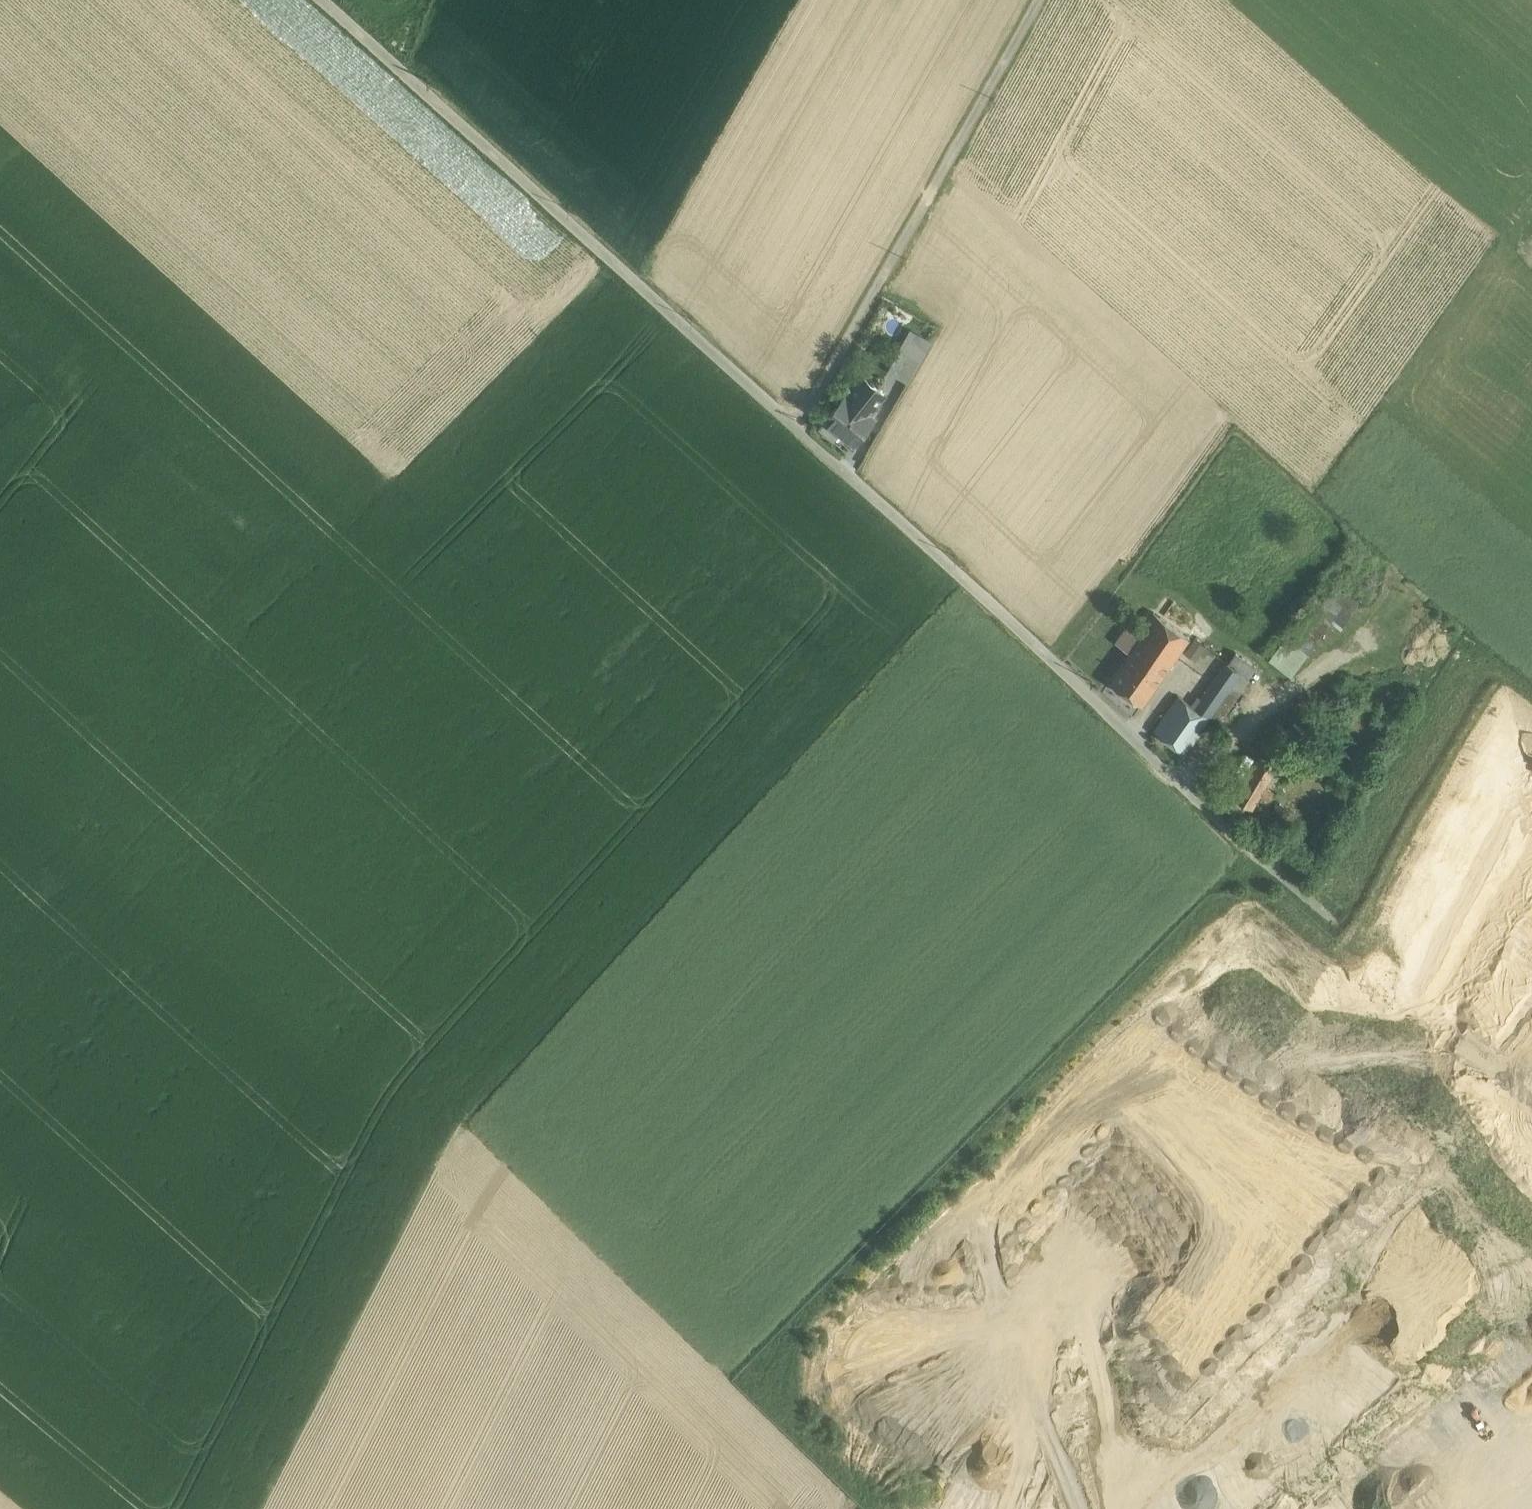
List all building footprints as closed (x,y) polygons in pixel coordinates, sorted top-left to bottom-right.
[(932,341),(912,330),(901,349),(921,360),(932,341)] [(921,360),(901,349),(890,369),(910,380),(921,360)] [(877,402),(884,393),(864,376),(848,395),(847,394),(820,426),(834,438),(841,430),(854,441),(875,417),(872,415),(881,405),(877,402)] [(1348,619),(1357,606),(1332,590),(1323,604),(1348,619)] [(1306,600),(1266,653),(1288,669),(1328,617),(1306,600)] [(1192,634),(1156,609),(1140,632),(1176,657),(1192,634)] [(1176,657),(1140,632),(1129,624),(1119,639),(1133,649),(1113,678),(1145,701),(1176,657)] [(1196,633),(1186,648),(1198,656),(1208,641),(1196,633)] [(1215,672),(1226,656),(1207,644),(1197,659),(1215,672)] [(1228,659),(1202,695),(1200,693),(1193,702),(1209,715),(1211,713),(1221,719),(1242,689),(1240,688),(1258,663),(1237,649),(1230,660),(1228,659)] [(1180,692),(1156,726),(1187,748),(1209,715),(1193,702),(1180,692)] [(1290,755),(1283,750),(1277,760),(1278,761),(1284,765),(1290,755)] [(1263,751),(1235,796),(1247,804),(1251,807),(1278,761),(1277,760),(1263,751)]
